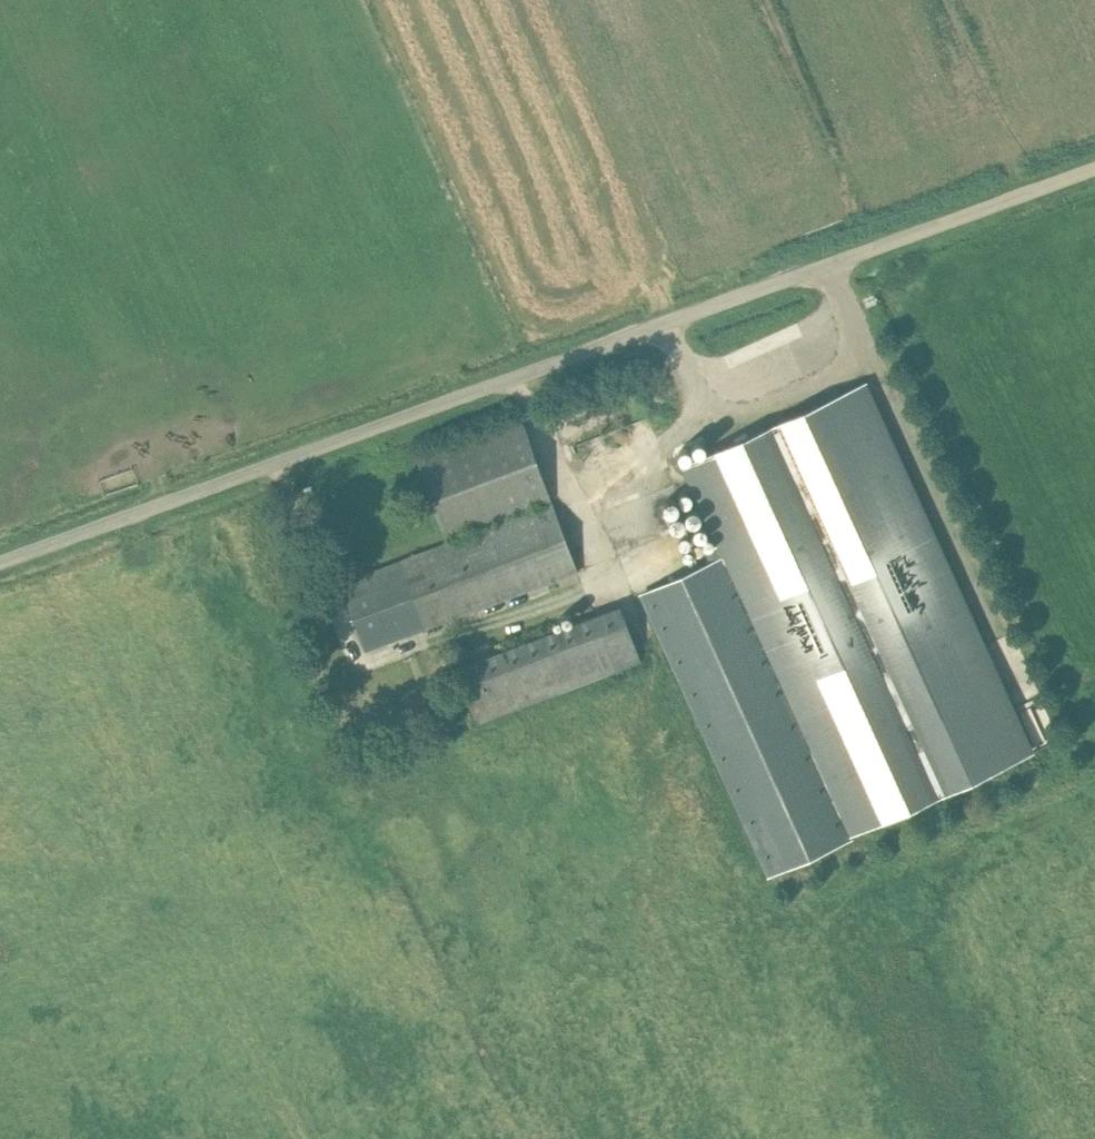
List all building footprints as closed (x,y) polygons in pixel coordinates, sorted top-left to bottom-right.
[(641,597),(766,872),(850,834),(848,829),(1031,747),(867,385),(683,469),(724,560),(641,597)] [(521,419),(415,459),(445,539),(551,500),(521,419)] [(577,571),(553,504),(341,583),(366,649),(577,571)] [(640,662),(619,606),(455,668),(476,724),(640,662)]
